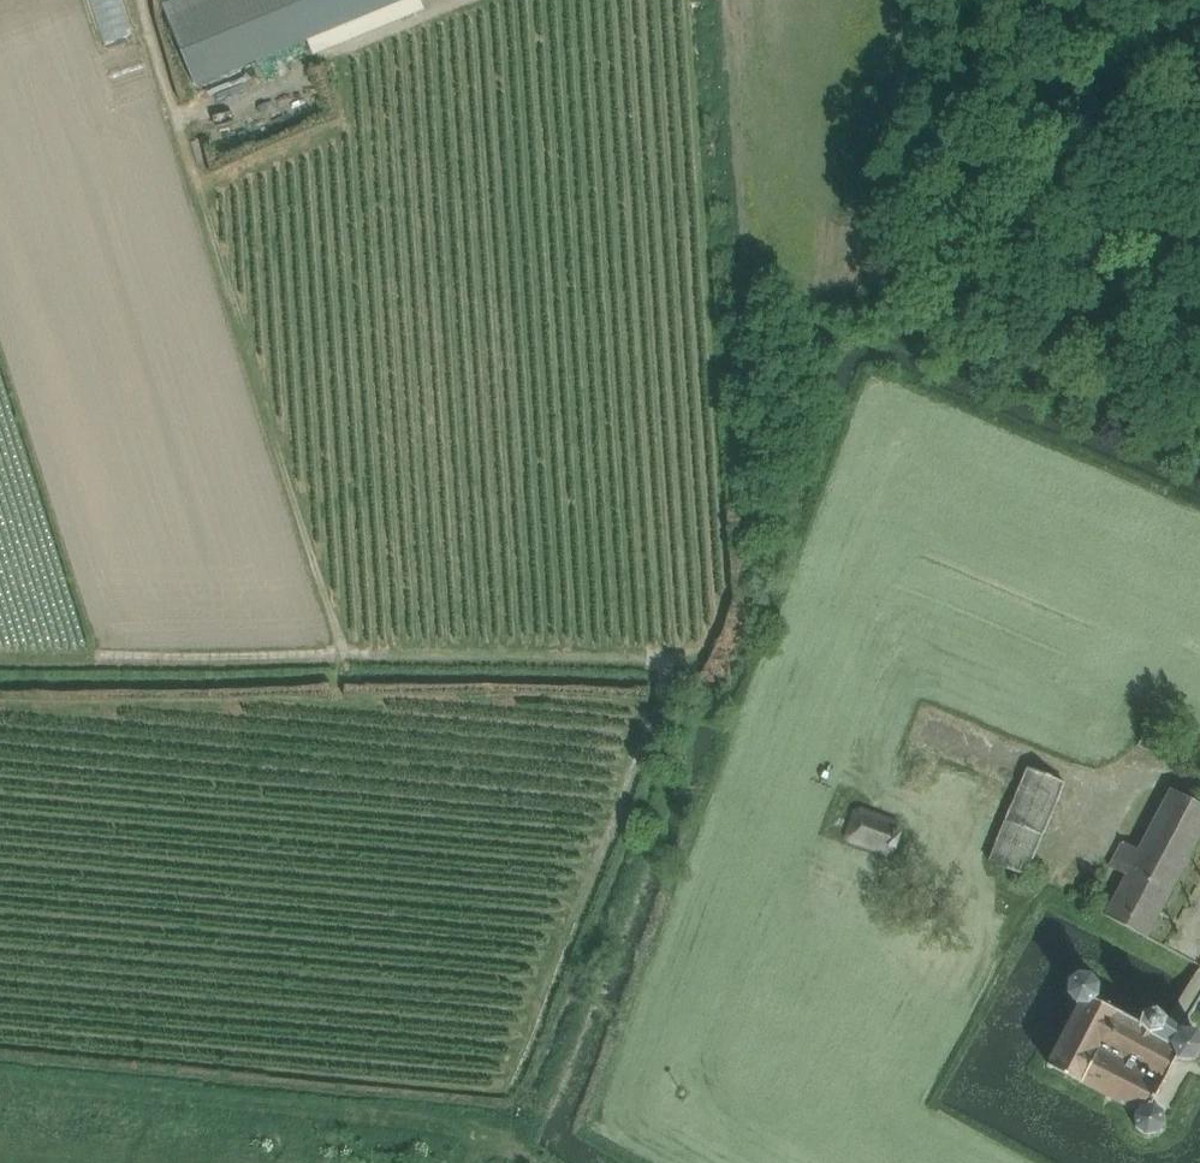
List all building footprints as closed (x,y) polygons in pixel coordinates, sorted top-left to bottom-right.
[(197,87),(405,0),(218,0),(169,20),(197,87)] [(1026,766),(988,861),(1028,877),(1066,782),(1026,766)] [(1106,914),(1146,936),(1199,835),(1199,802),(1173,788),(1140,849),(1124,840),(1110,865),(1127,873),(1106,914)] [(848,840),(888,854),(900,821),(860,807),(848,840)] [(1177,1055),(1178,1056),(1180,1057),(1183,1058),(1185,1059),(1188,1059),(1190,1059),(1193,1059),(1195,1057),(1197,1056),(1199,1054),(1199,1052),(1199,1037),(1199,1035),(1197,1033),(1195,1032),(1192,1031),(1190,1030),(1186,1030),(1185,1032),(1176,1027),(1170,1024),(1164,1021),(1164,1018),(1163,1016),(1162,1015),(1160,1013),(1159,1012),(1157,1011),(1155,1010),(1153,1010),(1151,1010),(1149,1011),(1147,1012),(1145,1013),(1144,1015),(1142,1016),(1142,1018),(1141,1020),(1137,1022),(1095,1000),(1096,998),(1096,996),(1096,993),(1096,990),(1096,988),(1094,986),(1093,984),(1091,982),(1089,980),(1087,979),(1084,979),(1082,978),(1079,979),(1077,979),(1074,980),(1072,982),(1071,984),(1069,986),(1068,988),(1067,990),(1067,993),(1067,996),(1068,998),(1069,1000),(1071,1002),(1072,1004),(1075,1006),(1044,1063),(1082,1083),(1081,1085),(1135,1114),(1137,1127),(1149,1135),(1159,1134),(1166,1124),(1164,1110),(1153,1104),(1150,1104),(1177,1055)]
